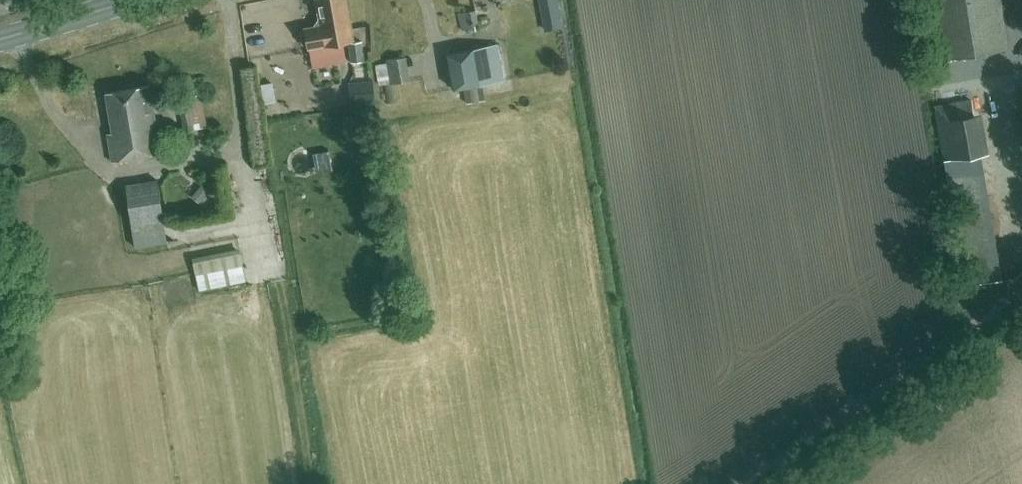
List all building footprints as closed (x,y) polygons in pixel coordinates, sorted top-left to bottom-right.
[(351,31),(346,0),(316,0),(320,19),(313,29),(303,30),(304,33),(299,36),(301,44),(306,45),(307,48),(342,42),(340,33),(351,31)] [(543,32),(560,29),(555,0),(537,0),(543,32)] [(943,60),(1008,50),(1000,0),(934,0),(943,60)] [(476,26),(473,10),(455,15),(459,30),(476,26)] [(363,62),(362,42),(347,43),(349,64),(363,62)] [(503,81),(496,44),(448,53),(454,89),(503,81)] [(409,81),(404,58),(384,62),(384,65),(372,67),(376,88),(409,81)] [(373,104),(370,81),(345,84),(348,107),(373,104)] [(162,153),(149,85),(105,93),(112,132),(107,133),(112,162),(162,153)] [(205,121),(199,94),(176,99),(181,126),(205,121)] [(972,113),(970,101),(935,107),(945,171),(981,165),(979,152),(989,150),(982,111),(972,113)] [(994,281),(975,173),(947,177),(965,286),(994,281)] [(166,243),(156,180),(124,184),(134,248),(166,243)] [(203,182),(191,196),(206,209),(218,196),(203,182)] [(244,281),(238,251),(191,260),(198,291),(244,281)] [(992,296),(976,302),(981,314),(997,308),(992,296)]
